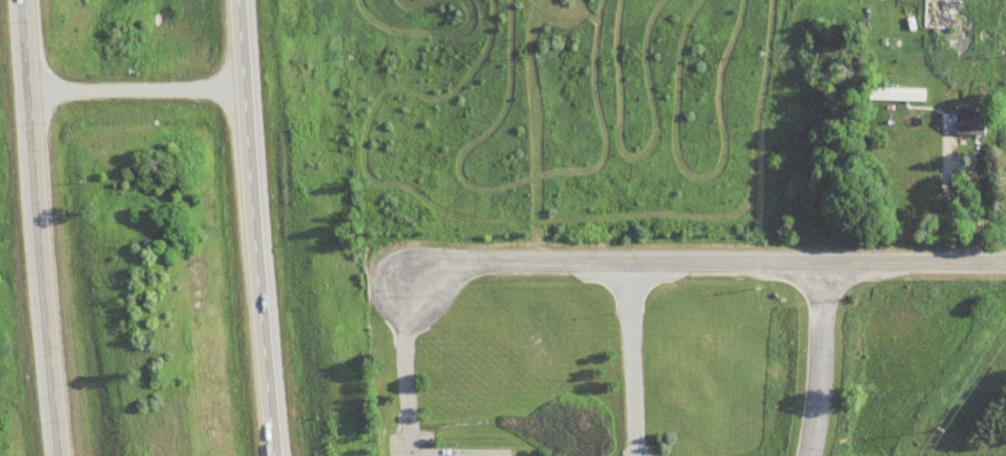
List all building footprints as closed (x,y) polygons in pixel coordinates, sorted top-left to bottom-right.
[(957,30),(957,2),(912,2),(912,30),(957,30)] [(923,88),(865,88),(865,101),(923,101),(923,88)] [(951,135),(982,135),(982,111),(951,111),(951,135)]
